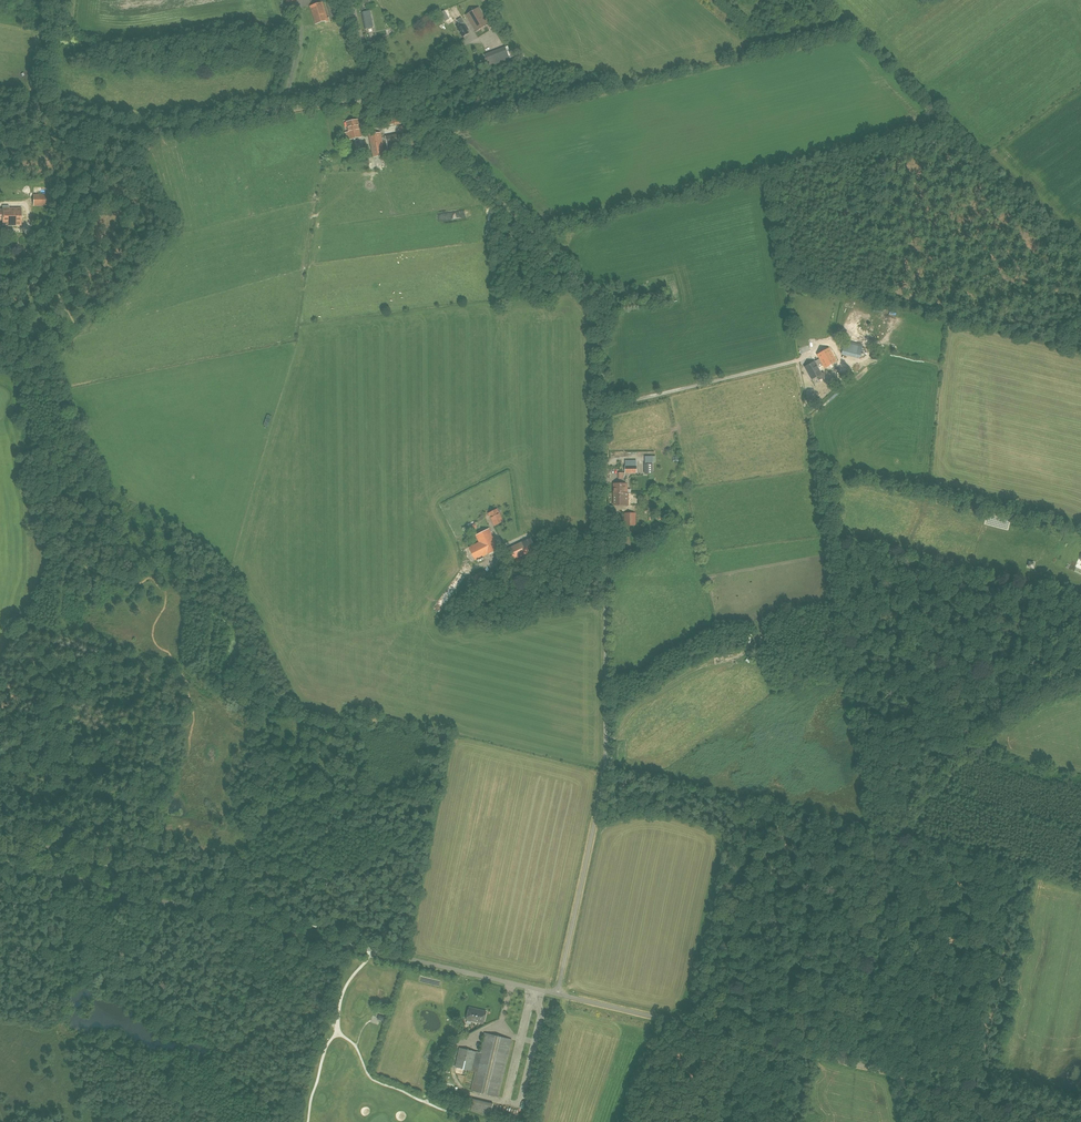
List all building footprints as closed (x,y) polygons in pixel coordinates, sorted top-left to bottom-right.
[(337,1),(327,4),(331,18),(342,15),(337,1)] [(315,24),(328,21),(322,2),(310,6),(315,24)] [(466,15),(476,31),(488,24),(479,7),(466,15)] [(445,10),(440,13),(445,21),(449,19),(445,10)] [(371,12),(362,14),(365,29),(374,28),(371,12)] [(456,26),(463,37),(469,33),(467,31),(469,30),(464,22),(461,18),(457,20),(459,24),(456,26)] [(510,59),(506,48),(484,56),(488,67),(510,59)] [(347,122),(349,132),(350,138),(361,136),(358,120),(347,122)] [(385,155),(381,133),(369,135),(373,157),(385,155)] [(405,145),(403,133),(385,137),(388,149),(405,145)] [(33,195),(33,206),(51,206),(51,195),(33,195)] [(3,209),(0,209),(0,221),(2,221),(2,226),(21,226),(21,221),(25,221),(25,211),(21,211),(21,209),(21,207),(9,208),(9,206),(3,206),(3,209)] [(644,293),(645,303),(658,301),(657,292),(644,293)] [(844,343),(841,354),(851,357),(854,345),(844,343)] [(814,362),(806,366),(810,374),(809,374),(812,379),(817,376),(819,380),(826,376),(824,372),(821,373),(817,367),(822,365),(823,367),(835,361),(828,348),(816,355),(819,360),(814,362)] [(645,464),(645,474),(653,474),(653,464),(653,456),(651,456),(646,456),(645,456),(645,464)] [(637,473),(637,462),(625,462),(625,473),(637,473)] [(626,485),(626,484),(614,484),(614,494),(626,494),(626,493),(626,490),(627,489),(627,486),(626,485)] [(626,494),(614,494),(614,505),(628,505),(628,493),(626,493),(626,494)] [(502,522),(500,517),(499,517),(498,515),(499,515),(497,510),(489,513),(494,526),(502,522)] [(624,525),(636,525),(635,513),(624,513),(624,525)] [(649,513),(649,521),(665,520),(664,513),(649,513)] [(475,561),(499,548),(489,528),(475,535),(478,542),(469,547),(475,561)] [(631,545),(630,537),(616,539),(618,551),(629,549),(629,545),(631,545)] [(534,558),(540,555),(534,541),(528,544),(534,558)] [(477,586),(489,581),(485,571),(473,575),(477,586)] [(505,579),(490,585),(492,591),(507,585),(505,579)] [(446,594),(444,593),(435,606),(439,609),(451,592),(448,590),(446,594)] [(487,1011),(469,1007),(466,1020),(483,1024),(487,1011)] [(485,1033),(479,1052),(459,1047),(455,1067),(475,1072),(470,1090),(498,1097),(512,1039),(485,1033)] [(468,1108),(489,1112),(491,1102),(469,1098),(468,1108)] [(513,1117),(514,1111),(500,1107),(498,1113),(513,1117)]
